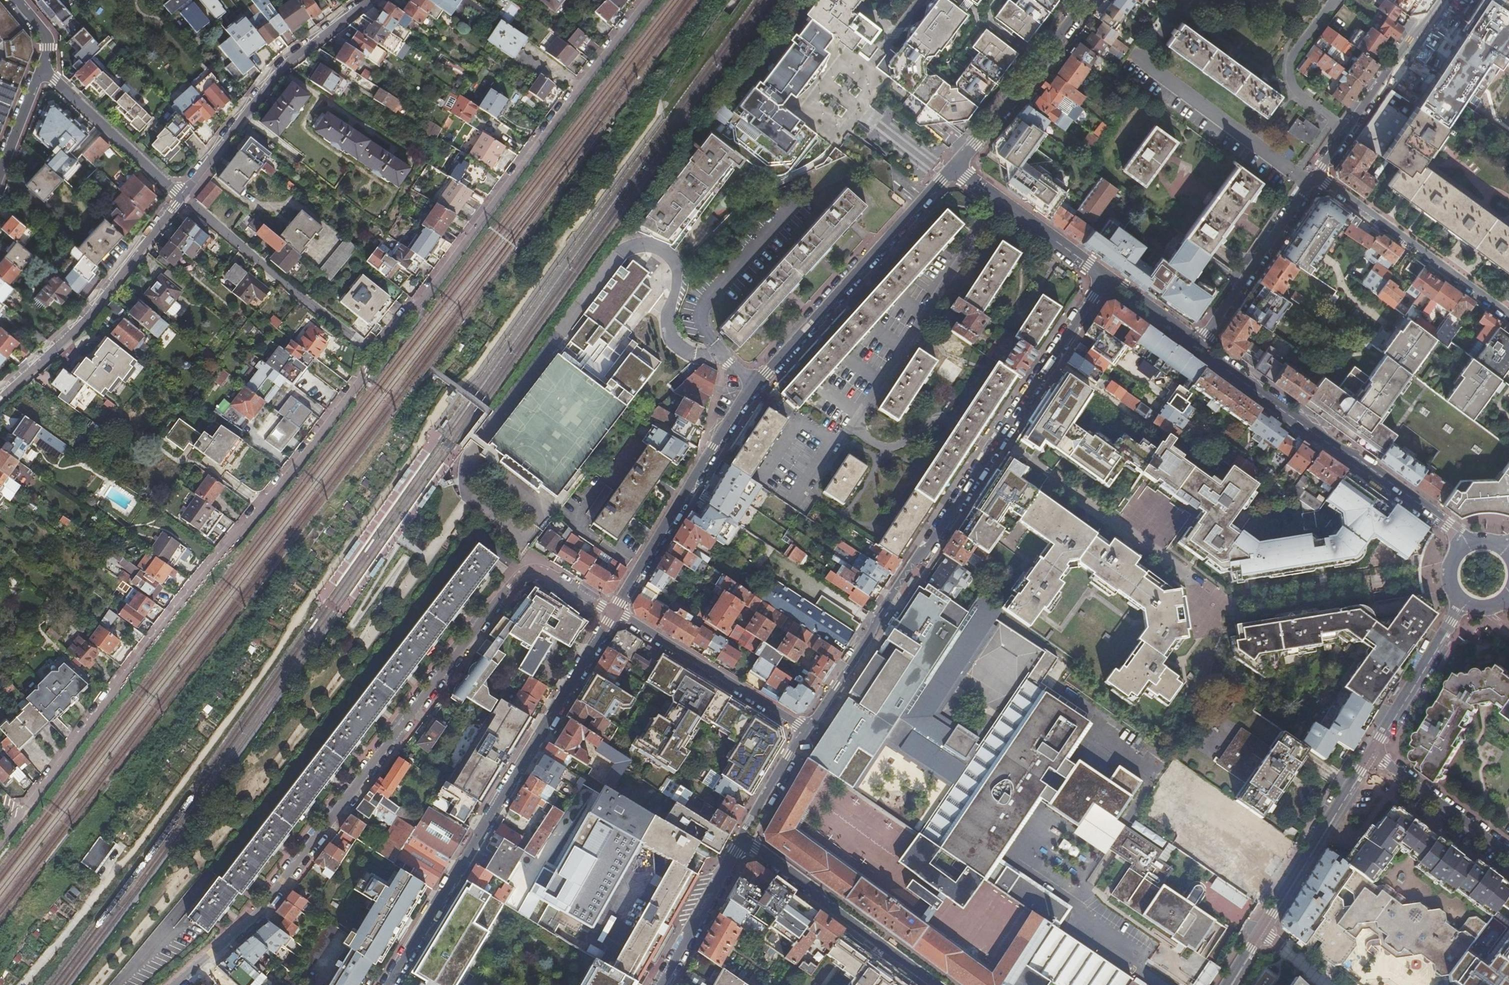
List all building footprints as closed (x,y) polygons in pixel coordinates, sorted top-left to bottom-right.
[(58,0),(42,0),(43,2),(39,6),(49,19),(54,15),(63,25),(63,24),(63,23),(70,17),(71,18),(71,17),(72,16),(66,10),(58,0)] [(191,36),(199,34),(198,31),(209,22),(191,0),(168,0),(163,5),(171,15),(179,8),(181,11),(179,13),(190,26),(188,26),(191,36)] [(210,0),(201,0),(220,24),(224,29),(232,39),(248,58),(266,44),(254,30),(244,17),(234,24),(233,23),(230,25),(210,0)] [(251,1),(268,23),(278,36),(288,28),(276,12),(275,11),(267,1),(267,0),(252,0),(251,1)] [(275,11),(276,12),(288,28),(290,31),(302,23),(309,18),(308,16),(298,2),(297,0),(290,0),(275,11)] [(298,2),(308,16),(309,18),(310,19),(321,12),(320,12),(312,0),(301,0),(298,2)] [(320,12),(329,6),(325,0),(312,0),(320,12)] [(381,13),(397,23),(403,13),(402,12),(388,3),(384,0),(381,0),(375,5),(372,7),(381,13)] [(426,13),(435,19),(442,10),(427,0),(410,0),(409,2),(426,13)] [(472,30),(486,9),(473,0),(427,0),(442,10),(472,30)] [(506,0),(498,16),(513,23),(520,7),(506,0)] [(554,9),(561,0),(543,0),(554,9)] [(604,1),(594,11),(601,17),(606,21),(617,8),(607,0),(605,0),(604,1)] [(617,8),(619,10),(626,0),(607,0),(617,8)] [(808,18),(828,33),(832,32),(833,37),(836,39),(834,40),(854,55),(863,42),(862,42),(864,40),(867,41),(876,29),(854,12),(853,14),(851,13),(850,13),(846,13),(846,9),(850,9),(851,7),(852,8),(855,3),(858,0),(814,0),(804,14),(808,18)] [(947,0),(938,0),(934,5),(933,5),(933,4),(932,4),(931,5),(929,6),(928,8),(928,9),(928,10),(929,10),(929,11),(930,11),(930,12),(923,20),(949,40),(968,15),(947,0)] [(1013,3),(1009,0),(1004,0),(995,11),(996,20),(1019,37),(1025,36),(1025,35),(1027,32),(1030,29),(1032,31),(1037,25),(1040,20),(1041,20),(1055,1),(1055,0),(1015,0),(1013,3)] [(1109,0),(1103,0),(1098,6),(1093,13),(1103,20),(1115,29),(1126,13),(1111,1),(1109,0)] [(1111,1),(1126,13),(1136,0),(1112,0),(1111,1)] [(1401,9),(1388,0),(1384,0),(1378,9),(1388,16),(1393,20),(1401,9)] [(1482,5),(1469,25),(1465,32),(1415,106),(1446,126),(1446,125),(1460,104),(1461,104),(1508,136),(1508,0),(1486,0),(1482,5)] [(1471,12),(1464,22),(1469,25),(1482,5),(1477,1),(1471,12)] [(402,12),(403,13),(411,18),(419,24),(426,13),(409,2),(402,12)] [(0,4),(0,38),(3,41),(3,42),(6,56),(4,60),(1,59),(0,62),(0,130),(31,51),(29,39),(0,4)] [(601,17),(594,11),(581,23),(589,31),(601,17)] [(377,19),(375,22),(389,31),(389,32),(403,41),(409,31),(404,28),(397,23),(381,13),(377,19)] [(403,13),(397,23),(404,28),(411,18),(403,13)] [(1103,20),(1093,13),(1103,21),(1098,28),(1095,25),(1091,30),(1092,31),(1096,34),(1106,41),(1123,53),(1127,47),(1113,37),(1117,30),(1115,29),(1103,20)] [(357,18),(348,25),(379,46),(395,56),(404,42),(403,41),(389,32),(389,31),(375,22),(371,28),(369,27),(370,24),(359,16),(357,18)] [(1396,38),(1403,27),(1393,20),(1388,16),(1378,31),(1387,37),(1390,33),(1396,38)] [(822,45),(825,41),(830,37),(828,33),(808,18),(803,25),(797,33),(792,40),(787,46),(782,53),(774,63),(769,70),(761,80),(756,86),(756,87),(772,99),(776,102),(778,102),(779,102),(788,91),(794,95),(798,90),(809,74),(824,54),(827,50),(823,46),(822,45)] [(911,36),(905,45),(926,61),(928,59),(934,56),(939,50),(941,51),(949,40),(923,20),(916,30),(915,29),(913,29),(912,29),(910,30),(910,32),(910,33),(910,34),(910,35),(911,35),(911,36)] [(923,20),(912,29),(913,29),(915,29),(916,30),(923,20)] [(540,74),(541,74),(548,72),(546,65),(540,67),(538,60),(533,62),(531,54),(525,56),(523,49),(517,51),(526,38),(514,30),(502,21),(488,41),(495,46),(499,49),(531,70),(539,76),(540,74)] [(1240,96),(1239,98),(1251,107),(1252,105),(1266,115),(1281,94),(1267,84),(1268,82),(1263,79),(1261,80),(1234,60),(1235,58),(1230,54),(1229,56),(1201,36),(1203,34),(1197,30),(1196,32),(1182,21),(1176,29),(1174,28),(1170,33),(1172,34),(1167,42),(1174,47),(1173,49),(1186,58),(1187,57),(1207,71),(1206,73),(1219,83),(1220,81),(1240,96)] [(254,30),(266,44),(266,45),(278,36),(268,23),(261,28),(259,26),(254,30)] [(1316,47),(1326,54),(1333,45),(1339,49),(1340,48),(1346,53),(1348,51),(1351,54),(1356,47),(1350,42),(1328,26),(1314,45),(1316,47)] [(1362,51),(1372,58),(1382,44),(1384,42),(1387,37),(1378,31),(1372,26),(1367,33),(1360,28),(1350,42),(1356,47),(1362,51)] [(72,67),(77,73),(88,62),(100,51),(97,47),(99,46),(82,28),(72,38),(82,49),(74,56),(79,61),(72,67)] [(586,44),(595,51),(599,46),(577,28),(567,40),(576,48),(583,39),(588,42),(586,44)] [(890,80),(886,85),(879,95),(891,104),(919,125),(938,123),(945,122),(957,121),(965,120),(967,116),(982,97),(983,95),(984,96),(986,93),(1000,74),(1003,69),(1005,71),(1007,67),(1009,64),(1006,62),(1011,55),(1011,49),(987,31),(979,32),(969,46),(976,52),(972,58),(963,69),(950,87),(925,68),(925,62),(926,61),(905,45),(888,67),(892,70),(892,73),(893,76),(890,80)] [(1096,34),(1092,31),(1083,44),(1097,54),(1106,41),(1096,34)] [(357,34),(349,46),(363,56),(378,66),(387,53),(357,34)] [(545,51),(565,66),(567,64),(570,60),(572,62),(579,54),(557,36),(545,51)] [(245,73),(254,66),(248,58),(232,39),(223,46),(224,46),(221,48),(223,51),(233,64),(226,69),(236,81),(245,73)] [(1101,61),(1103,58),(1097,54),(1083,44),(1079,41),(1071,53),(1089,66),(1094,59),(1098,61),(1100,59),(1101,61)] [(345,44),(335,59),(351,69),(353,71),(363,56),(349,46),(345,44)] [(489,56),(493,59),(499,49),(495,46),(489,56)] [(1326,54),(1316,47),(1309,57),(1319,65),(1341,82),(1332,95),(1348,107),(1359,90),(1364,83),(1349,72),(1350,72),(1348,71),(1347,70),(1339,64),(1326,54)] [(1349,72),(1364,83),(1368,78),(1378,63),(1372,58),(1362,51),(1348,71),(1350,72),(1349,72)] [(1075,88),(1090,67),(1089,66),(1071,53),(1056,74),(1075,88)] [(928,59),(926,61),(925,62),(925,68),(934,56),(928,59)] [(961,68),(963,69),(972,58),(970,56),(961,68)] [(1186,58),(1206,73),(1207,71),(1187,57),(1186,58)] [(1309,78),(1319,65),(1309,57),(1307,60),(1299,70),(1309,78)] [(1299,70),(1307,60),(1304,58),(1297,68),(1299,70)] [(74,76),(85,88),(88,85),(99,74),(88,62),(77,73),(74,76)] [(320,64),(319,66),(309,80),(331,95),(341,80),(342,79),(320,64)] [(360,75),(367,80),(371,74),(364,69),(360,75)] [(218,82),(208,70),(190,85),(192,87),(200,97),(203,95),(217,110),(229,99),(216,83),(218,82)] [(99,74),(88,85),(97,94),(101,90),(116,104),(113,107),(129,122),(128,123),(138,132),(150,119),(135,104),(136,102),(128,95),(127,96),(108,79),(110,78),(103,71),(99,74)] [(236,81),(237,83),(247,75),(245,73),(236,81)] [(527,92),(541,102),(554,85),(541,74),(540,74),(539,76),(532,86),(527,92)] [(1056,74),(1049,83),(1048,84),(1051,86),(1066,96),(1071,99),(1078,104),(1085,95),(1075,88),(1056,74)] [(718,112),(776,157),(790,167),(816,133),(802,122),(803,121),(793,113),(785,106),(784,107),(783,108),(783,109),(781,107),(776,107),(776,102),(772,99),(756,87),(744,78),(718,112)] [(1049,83),(1044,80),(1040,85),(1044,88),(1039,96),(1054,107),(1055,107),(1060,99),(1062,101),(1066,96),(1051,86),(1048,84),(1049,83)] [(1219,83),(1239,98),(1240,96),(1220,81),(1219,83)] [(261,123),(278,137),(290,121),(292,122),(298,114),(296,113),(308,96),(291,83),(278,101),(277,100),(273,106),(273,107),(261,123)] [(200,97),(192,87),(173,104),(175,105),(171,108),(175,112),(181,119),(184,116),(190,122),(192,124),(197,119),(201,116),(204,119),(206,121),(215,113),(200,97)] [(380,88),(377,92),(373,99),(385,106),(387,104),(389,105),(388,105),(396,111),(402,103),(391,96),(380,88)] [(485,112),(496,120),(508,101),(489,88),(477,107),(477,108),(485,112)] [(1446,125),(1446,126),(1415,106),(1389,89),(1370,116),(1354,139),(1374,152),(1387,161),(1398,169),(1386,185),(1464,240),(1494,263),(1508,274),(1508,227),(1487,211),(1421,163),(1434,144),(1444,128),(1448,131),(1450,128),(1446,125)] [(440,107),(450,113),(453,108),(447,104),(453,94),(449,91),(440,107)] [(891,104),(879,95),(871,106),(883,115),(891,104)] [(467,123),(477,108),(477,107),(460,96),(459,98),(453,108),(450,113),(467,123)] [(1039,96),(1033,104),(1048,114),(1046,117),(1049,119),(1052,121),(1054,119),(1060,111),(1055,107),(1054,107),(1039,96)] [(1060,111),(1065,114),(1070,106),(1068,105),(1071,99),(1066,96),(1062,101),(1060,99),(1055,107),(1060,111)] [(1078,104),(1071,99),(1068,105),(1070,106),(1065,114),(1073,120),(1082,107),(1078,104)] [(1030,121),(1042,129),(1049,119),(1046,117),(1027,103),(1021,109),(1016,115),(1028,124),(1030,121)] [(54,104),(47,105),(34,134),(53,151),(50,154),(44,160),(43,161),(44,162),(62,179),(63,178),(78,162),(75,159),(77,157),(71,151),(87,133),(86,133),(78,125),(73,120),(72,120),(54,104)] [(1252,105),(1251,107),(1264,117),(1266,115),(1252,105)] [(181,119),(175,112),(167,121),(169,123),(164,129),(156,138),(157,139),(151,146),(163,157),(170,150),(171,152),(179,142),(178,141),(181,138),(184,142),(189,137),(193,132),(181,119)] [(475,128),(479,131),(487,136),(488,134),(491,136),(500,122),(498,121),(496,120),(485,112),(475,128)] [(776,157),(718,112),(711,122),(706,119),(700,128),(704,131),(729,152),(740,161),(743,163),(745,164),(750,165),(755,167),(756,168),(760,170),(764,172),(766,174),(768,175),(771,176),(774,176),(778,176),(781,175),(784,174),(786,172),(788,170),(790,168),(790,167),(776,157)] [(325,116),(321,113),(313,127),(317,129),(315,132),(332,143),(330,145),(338,150),(340,148),(373,170),(371,172),(379,177),(380,176),(397,187),(409,169),(391,157),(392,156),(386,152),(385,153),(351,130),(351,129),(345,125),(327,113),(325,116)] [(1036,209),(1048,218),(1058,203),(1058,204),(1061,199),(1067,191),(1051,180),(1042,173),(1028,163),(1025,162),(1026,161),(1023,159),(1025,156),(1034,143),(1043,130),(1042,129),(1030,121),(1028,124),(1016,115),(1010,122),(1001,132),(991,143),(992,149),(992,152),(996,156),(997,160),(1008,168),(1012,171),(1011,172),(1012,172),(1006,173),(1004,176),(1006,187),(1016,194),(1036,209)] [(190,122),(184,116),(181,119),(193,132),(194,133),(198,128),(196,126),(194,129),(189,123),(190,122)] [(441,129),(440,131),(446,134),(453,121),(447,118),(441,129)] [(1288,130),(1301,140),(1302,138),(1310,144),(1311,142),(1310,142),(1320,129),(1306,118),(1303,122),(1297,118),(1288,130)] [(440,131),(441,129),(433,123),(430,121),(427,126),(429,127),(425,135),(432,140),(434,142),(437,137),(439,133),(440,131)] [(859,121),(852,130),(864,139),(870,131),(859,121)] [(1093,134),(1097,137),(1107,124),(1102,121),(1093,134)] [(1122,168),(1143,184),(1175,140),(1154,125),(1122,168)] [(700,128),(694,135),(691,133),(689,135),(693,137),(684,149),(685,150),(628,229),(643,234),(644,234),(646,236),(664,242),(723,164),(721,162),(724,158),(729,152),(704,131),(700,128)] [(1044,135),(1043,130),(1034,143),(1038,143),(1044,135)] [(486,168),(487,169),(489,169),(504,146),(487,136),(479,131),(465,155),(486,168)] [(1081,142),(1089,148),(1097,137),(1093,134),(1089,131),(1081,142)] [(839,148),(847,155),(848,155),(873,175),(896,192),(893,178),(891,165),(850,133),(839,148)] [(108,145),(98,136),(81,154),(88,160),(91,163),(92,163),(108,145)] [(268,157),(270,154),(248,136),(237,150),(239,151),(260,169),(270,177),(275,171),(264,163),(262,162),(267,157),(268,157)] [(1348,186),(1362,196),(1376,176),(1374,174),(1372,177),(1362,170),(1361,170),(1359,169),(1362,166),(1366,169),(1367,167),(1365,165),(1374,152),(1354,139),(1334,168),(1335,176),(1348,186)] [(1035,147),(1034,143),(1025,156),(1029,155),(1035,147)] [(848,155),(847,155),(839,148),(836,146),(835,147),(846,156),(848,155)] [(816,168),(846,156),(835,147),(823,162),(815,165),(816,168)] [(260,169),(239,151),(217,179),(239,197),(244,189),(243,188),(253,175),(254,177),(260,169)] [(465,155),(463,153),(449,177),(450,177),(452,179),(454,180),(471,191),(472,191),(473,192),(487,169),(486,168),(465,155)] [(1184,235),(1207,252),(1211,246),(1214,242),(1217,239),(1219,236),(1221,233),(1220,232),(1234,213),(1246,197),(1247,198),(1249,195),(1251,192),(1260,179),(1234,159),(1232,161),(1237,165),(1215,194),(1214,194),(1211,199),(1207,204),(1207,205),(1184,235)] [(61,180),(62,179),(44,162),(43,163),(44,164),(26,183),(25,182),(24,184),(43,201),(44,199),(43,199),(60,179),(61,180)] [(127,181),(119,189),(121,191),(125,195),(141,210),(155,195),(148,188),(147,187),(146,186),(145,185),(144,185),(133,175),(127,181)] [(1092,221),(1117,187),(1100,175),(1082,200),(1076,210),(1092,221)] [(88,182),(85,179),(75,190),(78,193),(88,182)] [(437,204),(454,181),(451,179),(434,203),(437,204)] [(454,181),(471,192),(472,191),(471,191),(454,180),(454,181)] [(196,199),(207,208),(221,190),(210,181),(196,199)] [(283,188),(288,192),(294,185),(288,181),(283,188)] [(468,196),(471,192),(454,181),(437,204),(455,215),(468,196)] [(866,204),(846,186),(815,220),(719,327),(720,328),(718,330),(722,333),(724,331),(737,343),(739,345),(752,331),(755,327),(759,323),(783,296),(786,293),(790,288),(816,260),(819,257),(823,251),(846,227),(849,223),(866,204)] [(133,223),(143,211),(142,211),(141,210),(125,195),(121,191),(111,203),(113,204),(124,214),(133,223)] [(1257,194),(1251,192),(1249,195),(1247,198),(1250,199),(1255,201),(1257,194)] [(1342,231),(1354,214),(1327,195),(1315,197),(1312,202),(1314,204),(1308,212),(1306,210),(1289,236),(1278,252),(1296,264),(1298,265),(1317,277),(1326,264),(1318,259),(1320,255),(1322,252),(1339,228),(1342,231)] [(1053,222),(1063,229),(1073,214),(1076,210),(1061,199),(1058,204),(1058,203),(1048,218),(1053,222)] [(122,234),(133,223),(124,214),(113,204),(111,203),(100,214),(102,216),(103,217),(104,218),(122,234)] [(440,237),(451,243),(456,236),(445,229),(450,222),(462,229),(467,222),(455,215),(437,204),(421,225),(424,227),(440,237)] [(1091,227),(1092,221),(1076,210),(1073,214),(1089,226),(1091,227)] [(278,238),(299,256),(305,250),(302,248),(314,234),(316,235),(322,228),(300,211),(278,238)] [(781,411),(779,414),(785,418),(787,417),(795,407),(798,409),(872,326),(963,226),(945,211),(934,223),(932,221),(929,224),(927,227),(929,229),(905,255),(903,254),(901,256),(898,259),(900,261),(877,286),(875,285),(872,288),(870,290),(872,292),(849,317),(847,316),(845,318),(841,322),(843,323),(821,349),(819,347),(816,350),(813,353),(815,355),(797,375),(796,373),(793,376),(790,379),(792,380),(780,393),(790,401),(788,404),(785,401),(778,408),(781,411)] [(255,219),(248,213),(239,224),(246,229),(248,226),(256,234),(273,248),(272,249),(276,253),(270,260),(285,273),(299,256),(278,238),(255,219)] [(1071,235),(1080,242),(1090,227),(1091,227),(1089,226),(1073,214),(1063,229),(1071,235)] [(1360,219),(1354,214),(1342,231),(1367,248),(1374,238),(1356,226),(1360,219)] [(14,240),(25,227),(12,215),(1,228),(14,240)] [(205,225),(194,215),(189,221),(187,219),(178,230),(199,248),(204,252),(213,241),(201,230),(205,225)] [(99,260),(122,234),(104,218),(103,217),(76,247),(83,253),(95,264),(99,260)] [(1090,227),(1080,242),(1113,265),(1156,296),(1176,267),(1167,260),(1158,254),(1149,265),(1135,255),(1144,244),(1108,218),(1098,233),(1090,227)] [(422,259),(426,262),(426,261),(424,259),(427,254),(429,255),(436,246),(444,252),(451,243),(440,237),(424,227),(417,236),(416,236),(407,249),(422,259)] [(199,248),(178,230),(169,241),(183,253),(190,258),(199,248)] [(1219,236),(1217,239),(1220,244),(1226,240),(1223,236),(1221,233),(1219,236)] [(1176,267),(1156,296),(1164,302),(1178,313),(1190,321),(1191,319),(1192,319),(1193,319),(1194,319),(1194,318),(1195,318),(1212,294),(1210,293),(1213,288),(1208,284),(1204,282),(1198,280),(1196,282),(1189,277),(1207,252),(1184,235),(1180,242),(1178,240),(1169,252),(1171,254),(1167,260),(1176,267)] [(1376,236),(1374,238),(1367,248),(1365,250),(1368,252),(1372,247),(1381,254),(1391,241),(1385,237),(1382,235),(1380,238),(1376,236)] [(318,271),(319,272),(329,281),(354,251),(356,248),(345,238),(318,271)] [(20,268),(32,254),(15,240),(3,255),(5,257),(20,270),(22,269),(20,268)] [(91,271),(96,265),(95,264),(83,253),(76,247),(74,245),(70,241),(58,255),(65,262),(55,274),(71,288),(74,290),(77,293),(87,281),(94,273),(91,271)] [(183,253),(169,241),(154,260),(164,268),(169,263),(172,265),(183,253)] [(961,302),(981,315),(1019,254),(1000,241),(990,256),(988,255),(984,261),(986,263),(975,281),(973,279),(969,285),(971,287),(961,302)] [(1398,246),(1391,241),(1381,254),(1365,276),(1360,282),(1377,294),(1380,290),(1381,288),(1388,278),(1391,273),(1387,270),(1393,262),(1402,249),(1398,246)] [(385,254),(411,274),(422,259),(407,249),(401,245),(394,254),(388,249),(385,254)] [(366,261),(399,288),(411,274),(385,254),(376,247),(366,261)] [(1288,280),(1298,265),(1296,264),(1278,252),(1266,268),(1260,278),(1258,280),(1260,281),(1279,293),(1280,291),(1287,281),(1284,279),(1285,277),(1288,280)] [(20,270),(5,257),(0,263),(0,277),(8,284),(20,270)] [(1416,259),(1413,257),(1405,268),(1416,276),(1422,268),(1424,265),(1416,259)] [(611,339),(647,290),(637,283),(643,276),(645,278),(645,277),(625,262),(619,270),(615,267),(579,315),(583,319),(559,352),(571,360),(578,350),(588,357),(586,360),(591,363),(610,338),(611,339)] [(200,274),(203,270),(199,266),(196,263),(192,267),(200,274)] [(246,274),(234,265),(225,276),(236,286),(246,274)] [(1411,283),(1421,290),(1432,275),(1422,268),(1416,276),(1411,283)] [(179,291),(184,285),(166,270),(144,295),(163,311),(164,310),(170,315),(172,315),(178,309),(178,306),(172,301),(180,292),(179,291)] [(246,273),(246,274),(236,286),(232,290),(231,292),(246,305),(254,295),(260,300),(268,291),(246,273)] [(58,303),(71,288),(55,274),(54,274),(52,277),(50,275),(46,279),(48,281),(48,282),(47,282),(46,283),(34,298),(44,307),(52,298),(58,303)] [(389,297),(361,275),(339,302),(373,329),(388,309),(394,313),(400,304),(395,300),(390,296),(389,297)] [(1432,275),(1421,290),(1431,298),(1442,283),(1432,275)] [(13,288),(8,284),(0,277),(0,300),(2,302),(13,288)] [(1381,288),(1380,290),(1397,302),(1400,298),(1404,293),(1395,287),(1397,284),(1388,278),(1381,288)] [(1241,304),(1238,309),(1240,309),(1260,281),(1258,280),(1248,295),(1241,304)] [(1444,280),(1442,283),(1431,298),(1425,305),(1421,311),(1427,315),(1430,311),(1436,302),(1435,302),(1436,302),(1450,311),(1463,293),(1454,287),(1444,280)] [(1290,301),(1279,293),(1260,281),(1240,309),(1259,322),(1268,328),(1270,330),(1276,322),(1274,322),(1283,308),(1285,309),(1290,301)] [(122,286),(116,293),(124,299),(129,300),(133,296),(122,286)] [(1298,303),(1303,296),(1295,291),(1291,298),(1298,303)] [(1328,310),(1338,296),(1334,293),(1324,307),(1328,310)] [(1470,308),(1475,302),(1470,298),(1463,293),(1450,311),(1457,316),(1465,304),(1470,308)] [(1018,340),(1033,350),(1060,308),(1041,295),(1027,315),(1025,314),(1021,320),(1023,322),(1013,337),(1018,340)] [(970,345),(988,319),(981,315),(961,302),(956,298),(949,307),(957,312),(960,311),(966,316),(959,325),(955,322),(949,331),(970,345)] [(1397,302),(1394,306),(1404,314),(1410,306),(1400,298),(1397,302)] [(111,300),(106,306),(118,316),(123,310),(111,300)] [(156,338),(168,325),(139,301),(128,314),(156,338)] [(1130,351),(1147,327),(1137,320),(1113,302),(1109,303),(1105,304),(1092,324),(1112,338),(1121,325),(1133,333),(1124,346),(1126,347),(1127,348),(1130,351)] [(247,320),(254,312),(250,309),(243,317),(247,320)] [(1240,309),(1238,309),(1220,334),(1222,344),(1223,345),(1231,351),(1238,356),(1244,347),(1248,341),(1243,337),(1246,334),(1250,337),(1253,333),(1249,330),(1250,328),(1254,330),(1259,322),(1240,309)] [(1485,343),(1494,331),(1498,325),(1501,321),(1491,314),(1485,310),(1478,320),(1484,324),(1476,336),(1485,343)] [(247,322),(252,326),(257,319),(252,315),(247,322)] [(1391,334),(1393,335),(1406,318),(1403,315),(1396,324),(1394,327),(1391,331),(1392,332),(1391,334)] [(1418,315),(1414,321),(1433,335),(1437,329),(1418,315)] [(1435,337),(1433,335),(1414,321),(1407,316),(1406,318),(1393,335),(1391,334),(1392,332),(1391,331),(1383,325),(1370,341),(1385,352),(1410,371),(1411,370),(1420,358),(1423,360),(1430,351),(1427,348),(1435,338),(1435,337)] [(275,329),(280,323),(272,317),(267,323),(275,329)] [(143,335),(124,318),(119,325),(116,322),(112,326),(115,329),(111,334),(130,351),(133,347),(135,349),(138,349),(143,342),(143,340),(141,338),(143,335)] [(1112,338),(1092,324),(1085,335),(1095,342),(1092,345),(1089,350),(1109,364),(1111,365),(1112,366),(1126,347),(1124,346),(1112,338)] [(1474,358),(1478,361),(1501,378),(1508,366),(1508,333),(1498,325),(1494,331),(1485,343),(1474,358)] [(18,341),(0,326),(0,327),(0,352),(5,357),(14,346),(18,341)] [(994,341),(1002,329),(996,326),(988,337),(994,341)] [(297,346),(313,358),(328,340),(311,327),(297,346)] [(1147,327),(1130,351),(1136,355),(1143,346),(1159,358),(1153,367),(1157,370),(1165,376),(1172,367),(1188,378),(1182,387),(1188,392),(1192,386),(1204,368),(1198,364),(1184,354),(1171,345),(1155,333),(1147,327)] [(1277,334),(1270,330),(1268,328),(1264,334),(1267,335),(1267,340),(1262,347),(1266,350),(1271,343),(1274,339),(1277,334)] [(988,357),(1006,332),(1002,329),(994,341),(984,354),(988,357)] [(41,344),(46,339),(36,331),(32,336),(41,344)] [(1264,352),(1254,367),(1263,374),(1273,381),(1285,362),(1292,352),(1296,347),(1277,334),(1274,339),(1271,343),(1266,350),(1264,352)] [(1316,343),(1304,335),(1296,347),(1292,352),(1300,357),(1310,343),(1314,346),(1316,343)] [(80,366),(73,375),(77,378),(88,386),(100,395),(105,390),(107,392),(118,379),(120,381),(122,382),(128,375),(133,379),(143,368),(108,340),(107,338),(99,349),(99,354),(96,358),(93,358),(91,361),(92,363),(88,360),(83,366),(80,366)] [(1435,338),(1427,348),(1430,351),(1438,340),(1435,338)] [(306,368),(313,358),(297,346),(290,340),(283,350),(306,368)] [(628,340),(621,349),(627,353),(632,345),(634,343),(628,340)] [(1020,378),(1037,353),(1033,350),(1018,340),(1000,365),(1016,376),(1020,378)] [(18,341),(14,346),(24,354),(28,350),(18,341)] [(1247,362),(1254,367),(1264,352),(1250,342),(1246,348),(1244,347),(1238,356),(1247,362)] [(555,498),(622,409),(657,361),(639,348),(638,349),(632,345),(627,353),(621,349),(609,367),(614,370),(603,384),(605,385),(601,390),(570,366),(554,355),(487,445),(502,458),(539,486),(553,496),(555,498)] [(1314,376),(1319,380),(1328,368),(1336,358),(1318,345),(1314,350),(1325,358),(1318,369),(1319,370),(1314,376)] [(306,368),(283,350),(278,346),(264,365),(283,379),(292,386),(306,368)] [(1114,367),(1127,348),(1126,347),(1112,366),(1114,367)] [(888,393),(878,408),(897,421),(936,361),(917,349),(907,363),(905,362),(901,368),(903,370),(892,387),(890,385),(885,392),(888,393)] [(1084,357),(1082,360),(1102,374),(1109,364),(1089,350),(1084,357)] [(1407,376),(1410,371),(1385,352),(1373,368),(1359,358),(1343,379),(1328,368),(1319,380),(1316,384),(1302,402),(1315,411),(1332,424),(1340,430),(1342,426),(1348,431),(1346,434),(1361,445),(1368,450),(1378,457),(1390,440),(1395,432),(1379,421),(1376,418),(1389,400),(1398,389),(1407,376)] [(1069,360),(1067,363),(1148,420),(1149,417),(1147,416),(1150,411),(1140,404),(1141,402),(1130,394),(1102,374),(1082,360),(1073,353),(1069,360)] [(1478,361),(1474,358),(1471,356),(1459,372),(1462,374),(1455,383),(1445,397),(1471,417),(1472,415),(1489,394),(1492,396),(1504,380),(1501,378),(1478,361)] [(1414,372),(1423,360),(1420,358),(1411,370),(1414,372)] [(264,403),(283,379),(264,365),(259,361),(255,367),(259,370),(245,388),(264,402),(264,403)] [(573,362),(570,366),(601,390),(605,385),(603,384),(573,362)] [(1288,392),(1302,402),(1316,384),(1285,362),(1273,381),(1288,392)] [(1016,376),(1000,365),(997,363),(988,376),(986,375),(982,381),(984,383),(969,405),(968,404),(963,411),(965,412),(956,425),(948,439),(945,437),(941,444),(943,446),(928,468),(926,467),(922,473),(924,475),(913,491),(933,503),(975,438),(1016,376)] [(712,393),(717,372),(703,364),(673,393),(683,398),(673,415),(677,417),(693,426),(700,413),(709,397),(710,398),(712,393)] [(1248,427),(1257,414),(1261,409),(1248,400),(1220,380),(1204,368),(1192,386),(1210,399),(1207,402),(1208,403),(1206,405),(1216,412),(1220,407),(1248,427)] [(77,378),(76,380),(62,369),(61,370),(60,370),(58,370),(55,374),(55,376),(56,377),(51,385),(61,392),(57,397),(69,405),(73,399),(76,401),(76,402),(88,386),(77,378)] [(227,374),(222,370),(213,382),(219,386),(227,374)] [(1462,374),(1459,372),(1452,381),(1455,383),(1462,374)] [(1088,390),(1064,373),(1056,386),(1053,384),(1049,390),(1044,397),(1029,421),(1032,423),(1021,439),(1029,445),(1037,450),(1043,441),(1063,455),(1079,466),(1096,479),(1104,484),(1108,479),(1110,481),(1125,460),(1142,472),(1144,469),(1150,459),(1149,459),(1155,450),(1149,445),(1147,447),(1141,443),(1138,447),(1125,437),(1122,442),(1118,439),(1112,447),(1094,434),(1091,439),(1071,425),(1071,423),(1083,405),(1091,392),(1088,390)] [(1410,378),(1407,376),(1398,389),(1401,391),(1410,378)] [(1132,391),(1138,384),(1129,378),(1123,385),(1132,391)] [(118,379),(107,392),(110,394),(120,381),(118,379)] [(1165,403),(1178,412),(1186,402),(1192,394),(1188,392),(1182,387),(1178,385),(1165,403)] [(244,387),(230,405),(223,399),(212,412),(237,429),(244,420),(241,417),(243,415),(246,412),(253,417),(264,402),(245,388),(244,387)] [(1476,417),(1492,396),(1489,394),(1472,415),(1476,417)] [(104,403),(112,410),(115,406),(103,397),(100,395),(96,401),(103,405),(104,403)] [(282,417),(296,427),(297,427),(309,411),(289,395),(276,412),(282,417)] [(1376,418),(1379,421),(1392,403),(1389,400),(1376,418)] [(658,407),(670,413),(672,411),(669,410),(671,407),(663,402),(658,407)] [(1158,414),(1158,415),(1174,425),(1181,414),(1178,412),(1165,403),(1158,414)] [(655,418),(672,427),(677,417),(673,415),(670,413),(658,407),(649,415),(643,421),(650,425),(655,418)] [(730,466),(733,468),(749,480),(787,421),(768,409),(758,424),(755,422),(753,425),(751,429),(753,431),(748,439),(745,438),(744,440),(741,443),(744,445),(730,466)] [(253,417),(246,412),(243,415),(250,421),(253,417)] [(24,416),(21,414),(8,432),(11,434),(24,416)] [(1248,428),(1262,438),(1274,421),(1268,417),(1266,420),(1257,414),(1248,427),(1248,428)] [(1152,423),(1169,434),(1175,439),(1182,431),(1174,425),(1158,415),(1152,423)] [(59,452),(65,445),(24,416),(11,434),(16,437),(10,445),(6,442),(1,449),(1,450),(18,461),(27,448),(28,446),(32,441),(57,459),(60,453),(59,452)] [(282,417),(264,441),(278,451),(296,427),(282,417)] [(692,444),(700,430),(693,426),(677,417),(672,427),(686,435),(684,439),(692,444)] [(219,481),(247,444),(242,441),(219,426),(214,433),(206,426),(199,437),(176,420),(162,438),(181,452),(219,481)] [(248,423),(244,420),(237,429),(241,432),(248,423)] [(95,432),(99,427),(91,421),(87,427),(95,432)] [(1269,443),(1276,448),(1286,434),(1277,428),(1280,425),(1274,421),(1262,438),(1257,445),(1264,450),(1269,443)] [(654,428),(644,444),(647,446),(670,461),(674,464),(684,448),(685,447),(686,445),(654,428)] [(1433,534),(1425,528),(1383,498),(1346,470),(1333,489),(1322,503),(1317,511),(1318,527),(1311,536),(1254,545),(1227,525),(1240,507),(1238,505),(1249,489),(1252,491),(1257,484),(1246,476),(1245,476),(1231,466),(1219,482),(1212,477),(1210,480),(1181,458),(1183,455),(1170,446),(1175,439),(1169,434),(1162,443),(1160,442),(1155,450),(1149,459),(1150,459),(1144,469),(1205,510),(1182,541),(1221,569),(1228,568),(1229,573),(1238,571),(1240,580),(1349,563),(1352,562),(1355,561),(1357,559),(1359,557),(1361,554),(1363,551),(1363,549),(1377,533),(1403,557),(1420,554),(1422,555),(1424,551),(1425,547),(1427,543),(1429,540),(1432,536),(1433,534)] [(1276,448),(1290,458),(1302,441),(1296,437),(1294,440),(1286,434),(1276,448)] [(1395,470),(1414,483),(1423,471),(1426,466),(1415,457),(1414,456),(1410,461),(1408,460),(1410,457),(1410,456),(1411,456),(1410,455),(1410,454),(1407,452),(1406,452),(1405,452),(1404,452),(1402,455),(1400,454),(1403,449),(1402,448),(1390,440),(1378,457),(1395,470)] [(1302,441),(1290,458),(1287,463),(1301,473),(1314,454),(1305,448),(1307,445),(1302,441)] [(670,461),(647,446),(594,525),(617,541),(629,523),(631,519),(653,488),(654,485),(656,482),(670,461)] [(18,461),(1,450),(0,452),(0,471),(13,480),(19,472),(13,468),(18,461)] [(1306,470),(1333,489),(1346,470),(1332,461),(1319,451),(1306,470)] [(834,476),(824,491),(843,504),(867,467),(849,454),(838,470),(836,468),(832,475),(834,476)] [(1237,458),(1231,466),(1245,476),(1253,465),(1246,460),(1237,454),(1235,457),(1237,458)] [(539,486),(502,458),(494,468),(479,489),(531,527),(553,496),(539,486)] [(973,507),(972,508),(995,524),(1002,513),(1005,512),(1004,509),(1006,506),(1010,509),(1010,512),(1013,511),(1021,516),(1036,495),(1038,492),(1019,479),(1025,469),(1017,464),(1009,458),(999,474),(996,471),(974,505),(973,507)] [(1441,503),(1450,510),(1459,516),(1466,512),(1473,510),(1481,508),(1488,508),(1495,509),(1503,510),(1508,513),(1508,458),(1500,470),(1503,472),(1497,479),(1494,477),(1459,480),(1453,487),(1441,503)] [(715,471),(713,475),(724,482),(733,468),(730,466),(721,461),(715,471)] [(1430,470),(1432,471),(1435,468),(1428,463),(1426,466),(1430,470)] [(217,495),(224,486),(200,469),(197,472),(202,476),(199,481),(202,483),(201,484),(217,495)] [(1499,469),(1494,477),(1497,479),(1503,472),(1500,470),(1499,469)] [(1428,494),(1441,503),(1453,487),(1432,471),(1430,470),(1427,474),(1423,471),(1414,483),(1428,494)] [(13,480),(0,471),(0,494),(2,495),(8,500),(19,485),(13,480)] [(711,477),(704,488),(720,498),(723,500),(730,505),(739,492),(724,482),(713,475),(711,477)] [(1303,475),(1299,479),(1305,483),(1308,478),(1303,475)] [(1299,479),(1293,488),(1298,492),(1305,483),(1299,479)] [(210,505),(217,495),(201,484),(194,494),(195,495),(210,505)] [(703,490),(698,498),(704,502),(707,504),(713,509),(720,498),(704,488),(703,490)] [(933,503),(913,491),(908,499),(906,498),(902,504),(904,505),(888,529),(886,528),(882,535),(883,536),(877,545),(896,558),(933,503)] [(1305,491),(1299,499),(1312,508),(1318,500),(1305,491)] [(1038,492),(1036,495),(1058,511),(1061,508),(1038,492)] [(221,513),(210,505),(195,495),(186,508),(184,512),(180,517),(206,536),(221,513)] [(1009,598),(1001,608),(1002,609),(1028,627),(1037,615),(1040,611),(1042,608),(1049,613),(1055,605),(1052,603),(1060,593),(1057,591),(1063,583),(1060,581),(1070,568),(1078,567),(1082,566),(1092,573),(1089,577),(1113,595),(1116,591),(1142,609),(1147,613),(1149,625),(1145,627),(1136,639),(1142,643),(1124,667),(1121,665),(1117,671),(1113,668),(1104,681),(1112,687),(1110,689),(1129,703),(1134,696),(1137,698),(1144,689),(1166,705),(1182,684),(1175,679),(1177,676),(1160,664),(1178,639),(1187,637),(1180,588),(1168,590),(1133,565),(1138,559),(1121,547),(1118,545),(1119,543),(1116,541),(1113,538),(1107,546),(1072,521),(1074,518),(1061,508),(1058,511),(1036,495),(1021,516),(1018,521),(1049,543),(1036,561),(1038,562),(1033,569),(1027,576),(1026,575),(1011,595),(1015,597),(1012,601),(1009,598)] [(1312,508),(1317,511),(1322,503),(1318,500),(1312,508)] [(704,502),(695,515),(698,517),(707,504),(704,502)] [(690,512),(685,520),(718,542),(723,545),(724,544),(736,526),(737,524),(713,509),(707,504),(698,517),(695,515),(690,512)] [(966,517),(956,533),(987,555),(1004,529),(995,524),(972,508),(966,517)] [(62,515),(59,520),(66,526),(70,520),(62,515)] [(680,527),(672,542),(690,553),(706,564),(710,559),(697,550),(696,552),(692,550),(693,548),(695,549),(697,546),(695,545),(694,538),(697,538),(698,543),(708,549),(712,543),(716,545),(718,542),(685,520),(680,527)] [(736,526),(724,544),(727,546),(739,528),(736,526)] [(555,556),(556,555),(565,541),(549,529),(538,543),(555,556)] [(165,563),(172,568),(178,558),(182,561),(189,551),(185,548),(180,544),(162,531),(148,552),(157,557),(165,563)] [(569,567),(585,576),(592,564),(600,551),(593,546),(587,556),(579,551),(577,555),(573,553),(575,550),(572,548),(574,546),(579,548),(583,542),(578,539),(579,539),(570,533),(565,541),(556,555),(571,564),(569,567)] [(945,549),(942,553),(947,557),(961,566),(965,560),(978,569),(981,565),(985,567),(991,558),(987,555),(956,533),(945,549)] [(856,550),(839,539),(835,545),(852,556),(856,550)] [(667,549),(665,553),(683,564),(690,553),(672,542),(667,549)] [(789,545),(785,542),(779,551),(783,554),(789,545)] [(877,545),(873,542),(871,545),(874,546),(872,549),(878,554),(872,562),(889,573),(892,575),(899,564),(901,561),(896,558),(877,545)] [(476,543),(220,879),(217,877),(187,917),(190,920),(188,922),(192,925),(194,923),(207,933),(226,908),(237,892),(241,895),(248,885),(274,851),(301,816),(325,784),(349,753),(379,714),(405,679),(432,644),(459,609),(485,574),(494,563),(497,559),(476,543)] [(791,545),(783,555),(797,565),(805,554),(791,545)] [(145,574),(137,568),(113,551),(109,556),(119,563),(118,565),(134,576),(130,582),(147,595),(153,599),(162,587),(160,585),(145,574)] [(176,571),(172,568),(165,563),(157,557),(148,552),(137,568),(145,574),(160,585),(167,574),(171,578),(176,571)] [(663,557),(656,568),(672,578),(674,580),(683,564),(665,553),(663,557)] [(961,566),(947,557),(941,565),(944,567),(936,578),(933,576),(927,585),(946,597),(965,569),(961,566)] [(872,562),(867,558),(858,571),(877,584),(882,577),(885,579),(889,573),(872,562)] [(585,576),(582,580),(586,583),(603,594),(612,593),(627,568),(612,559),(604,572),(592,564),(585,576)] [(846,563),(844,562),(841,566),(846,569),(840,577),(840,578),(868,597),(873,590),(879,594),(883,588),(877,584),(858,571),(846,563)] [(701,577),(715,586),(721,590),(742,604),(749,593),(708,565),(701,576),(701,577)] [(937,571),(933,576),(936,578),(944,567),(941,565),(937,571)] [(652,574),(647,582),(660,591),(661,592),(668,581),(669,582),(672,578),(656,568),(652,574)] [(117,578),(126,583),(130,578),(121,572),(117,578)] [(848,598),(861,607),(863,604),(868,597),(840,578),(840,577),(837,575),(832,582),(835,584),(850,594),(851,594),(848,598)] [(770,577),(756,598),(841,653),(848,643),(855,633),(844,626),(802,598),(794,593),(782,584),(770,577)] [(647,582),(644,588),(657,597),(660,591),(647,582)] [(1049,925),(1050,924),(1054,918),(1061,923),(1070,909),(1000,862),(996,859),(993,857),(1015,823),(1019,825),(1025,816),(1016,810),(1017,808),(1019,809),(1039,780),(1047,767),(1078,722),(1079,722),(1084,716),(1035,683),(1039,678),(1042,680),(1057,657),(1045,649),(1044,651),(995,618),(1002,609),(1001,608),(980,593),(967,612),(946,597),(927,585),(913,606),(907,616),(896,632),(893,630),(886,640),(896,647),(888,660),(878,653),(858,682),(808,758),(827,771),(854,790),(878,807),(918,834),(952,858),(976,875),(982,879),(1004,894),(1014,901),(1031,912),(1049,925)] [(143,616),(153,603),(153,602),(151,601),(145,597),(129,586),(126,590),(136,597),(129,606),(143,616)] [(514,624),(508,633),(529,647),(541,630),(555,639),(569,647),(574,639),(585,621),(557,603),(554,601),(550,599),(533,588),(509,621),(514,624)] [(706,614),(702,619),(705,621),(717,629),(726,635),(729,630),(728,627),(743,604),(742,604),(721,590),(718,595),(720,599),(709,615),(706,614)] [(756,598),(749,593),(742,604),(743,604),(757,613),(774,624),(777,626),(779,628),(787,633),(815,651),(820,655),(834,664),(838,658),(841,653),(756,598)] [(1421,594),(1416,600),(1435,614),(1435,613),(1432,610),(1429,606),(1427,602),(1425,598),(1424,594),(1423,593),(1421,594)] [(649,599),(640,594),(639,596),(633,606),(634,614),(643,619),(651,606),(651,605),(647,602),(649,599)] [(1349,692),(1376,711),(1391,686),(1413,650),(1422,635),(1427,627),(1430,622),(1435,614),(1416,600),(1409,595),(1397,612),(1371,618),(1370,615),(1368,612),(1366,610),(1364,608),(1361,607),(1359,606),(1356,606),(1355,606),(1235,624),(1236,635),(1230,636),(1233,656),(1256,675),(1262,666),(1265,668),(1269,663),(1268,658),(1275,648),(1280,648),(1281,653),(1297,650),(1298,648),(1306,646),(1306,649),(1316,647),(1316,643),(1321,641),(1320,639),(1334,637),(1336,634),(1339,630),(1349,638),(1354,642),(1358,641),(1360,638),(1367,643),(1365,645),(1338,684),(1342,687),(1349,692)] [(58,610),(50,603),(43,609),(52,617),(58,610)] [(145,618),(143,616),(129,606),(126,604),(118,615),(135,627),(141,619),(143,620),(145,618)] [(651,606),(643,619),(651,624),(655,626),(663,614),(651,606)] [(666,609),(663,614),(655,626),(672,636),(686,613),(679,608),(676,612),(672,612),(667,609),(666,609)] [(117,615),(111,611),(109,610),(99,624),(106,629),(117,615)] [(692,617),(686,613),(672,636),(675,638),(688,647),(692,641),(699,629),(688,622),(692,617)] [(763,641),(774,624),(757,613),(745,630),(760,639),(763,641)] [(494,654),(508,633),(514,624),(509,621),(502,617),(500,620),(476,652),(482,656),(489,661),(494,654)] [(47,632),(56,640),(59,637),(51,630),(56,624),(54,622),(48,630),(47,632)] [(91,635),(88,639),(95,644),(108,654),(118,641),(98,625),(91,635)] [(138,642),(144,635),(133,627),(128,634),(138,642)] [(713,635),(701,628),(700,627),(699,629),(692,641),(705,648),(706,646),(713,635)] [(1100,627),(1096,633),(1102,637),(1106,632),(1100,627)] [(1045,637),(1048,639),(1054,631),(1051,629),(1045,637)] [(531,677),(555,639),(541,630),(516,668),(530,676),(531,677)] [(617,632),(608,648),(627,659),(630,660),(634,654),(642,641),(638,639),(624,630),(617,632)] [(1346,642),(1349,638),(1339,630),(1336,634),(1346,642)] [(810,659),(815,651),(787,633),(776,650),(783,655),(794,662),(800,653),(810,659)] [(717,638),(713,635),(706,646),(706,647),(719,655),(725,644),(727,641),(718,636),(717,638)] [(71,654),(87,668),(92,661),(91,660),(97,653),(84,642),(78,636),(71,644),(72,645),(67,650),(71,654)] [(783,655),(776,650),(763,641),(760,639),(751,652),(754,654),(758,657),(774,667),(775,667),(783,655)] [(119,642),(118,641),(108,654),(110,655),(119,642)] [(719,655),(716,658),(732,667),(740,654),(734,650),(736,647),(732,644),(730,647),(725,644),(719,655)] [(2,645),(0,647),(0,651),(7,658),(10,655),(2,645)] [(605,651),(592,672),(612,684),(620,671),(623,673),(625,670),(622,668),(627,659),(608,648),(605,651)] [(1274,662),(1281,653),(1280,648),(1275,648),(1268,658),(1269,663),(1274,662)] [(634,654),(630,660),(650,673),(660,655),(661,653),(657,650),(649,663),(634,654)] [(449,698),(460,705),(464,699),(465,697),(487,710),(488,711),(498,697),(507,683),(516,668),(494,654),(489,661),(482,656),(462,682),(449,698)] [(664,658),(660,655),(650,673),(645,681),(668,696),(670,695),(672,702),(662,718),(656,714),(654,718),(651,718),(652,721),(641,739),(636,736),(631,744),(638,749),(637,751),(674,773),(685,757),(688,753),(689,752),(683,748),(693,732),(691,731),(702,714),(706,717),(705,718),(730,733),(727,738),(737,744),(727,760),(729,761),(732,763),(724,776),(723,775),(722,776),(739,787),(751,795),(784,740),(781,728),(761,715),(711,684),(679,664),(666,656),(664,658)] [(825,678),(834,664),(820,655),(818,658),(816,656),(814,659),(816,660),(808,672),(822,681),(825,678)] [(766,681),(774,667),(758,657),(750,670),(766,681)] [(26,699),(29,702),(48,722),(55,716),(54,712),(58,709),(60,711),(67,704),(77,694),(87,684),(87,681),(67,661),(64,661),(58,667),(58,671),(51,671),(37,685),(38,690),(34,690),(26,699)] [(1457,674),(1413,744),(1413,745),(1418,748),(1416,751),(1415,751),(1417,763),(1418,762),(1421,764),(1418,768),(1417,768),(1437,783),(1459,748),(1456,746),(1468,727),(1464,724),(1473,711),(1476,713),(1478,710),(1478,705),(1495,702),(1500,706),(1502,703),(1508,708),(1508,706),(1508,674),(1508,673),(1508,672),(1508,671),(1501,665),(1498,670),(1493,667),(1490,672),(1469,676),(1465,672),(1462,677),(1457,674)] [(1262,666),(1256,675),(1261,679),(1267,670),(1265,668),(1262,666)] [(791,678),(775,667),(774,667),(766,681),(759,691),(773,700),(777,702),(787,686),(788,682),(791,678)] [(816,691),(822,681),(808,672),(803,668),(802,671),(807,674),(804,679),(798,676),(796,676),(793,680),(814,694),(816,691)] [(583,689),(576,700),(603,717),(607,712),(610,713),(611,714),(618,703),(621,705),(627,704),(632,697),(612,684),(592,672),(583,689)] [(537,700),(546,686),(531,677),(530,676),(521,691),(537,700)] [(809,703),(814,694),(793,680),(791,678),(788,682),(795,687),(794,688),(792,689),(787,686),(777,702),(796,714),(803,712),(809,703)] [(1040,682),(1042,680),(1039,678),(1035,683),(1084,716),(1086,713),(1040,682)] [(6,696),(15,688),(8,681),(5,685),(0,689),(6,696)] [(1301,743),(1309,748),(1324,759),(1335,741),(1349,749),(1352,744),(1354,746),(1362,733),(1376,711),(1349,692),(1342,687),(1318,726),(1313,723),(1301,743)] [(521,691),(520,690),(510,705),(530,717),(538,705),(535,703),(537,700),(521,691)] [(77,694),(67,704),(70,707),(77,699),(77,694)] [(498,697),(488,711),(487,710),(475,730),(472,734),(473,735),(475,736),(475,737),(474,737),(473,737),(472,737),(471,737),(470,738),(469,739),(468,740),(468,741),(468,742),(469,743),(469,744),(470,744),(470,745),(469,746),(467,745),(466,744),(444,781),(456,788),(476,800),(480,803),(495,779),(489,775),(492,771),(496,764),(498,761),(499,761),(499,762),(500,762),(501,762),(502,762),(503,762),(504,761),(505,761),(505,760),(506,759),(506,758),(506,757),(506,756),(506,755),(505,755),(505,754),(504,754),(504,753),(503,753),(504,751),(505,749),(511,738),(517,742),(532,718),(530,717),(510,705),(498,697)] [(609,721),(606,719),(603,717),(576,700),(573,703),(566,716),(570,719),(575,722),(599,738),(602,732),(609,721)] [(18,719),(33,736),(48,722),(29,702),(22,709),(25,712),(18,719)] [(415,744),(427,754),(445,727),(431,716),(422,727),(426,730),(415,744)] [(1065,779),(1074,765),(1064,758),(1090,720),(1084,716),(1079,722),(1078,722),(1047,767),(1065,779)] [(18,750),(33,736),(18,719),(10,727),(7,723),(0,730),(7,737),(18,750)] [(583,741),(596,748),(601,739),(599,738),(575,722),(570,719),(556,741),(554,745),(567,753),(586,765),(590,759),(585,756),(584,753),(577,749),(577,746),(580,741),(583,741)] [(48,722),(33,736),(35,737),(49,723),(48,722)] [(1247,783),(1236,800),(1262,818),(1298,764),(1303,757),(1309,748),(1301,743),(1288,734),(1287,734),(1283,731),(1271,747),(1242,726),(1217,762),(1247,783)] [(602,732),(599,738),(601,739),(607,743),(610,738),(602,732)] [(1148,739),(1139,733),(1131,745),(1139,751),(1148,739)] [(20,752),(35,737),(33,736),(18,750),(20,752)] [(18,750),(7,737),(0,743),(0,747),(18,767),(21,770),(26,766),(30,763),(25,758),(20,752),(18,750)] [(511,738),(505,749),(515,747),(517,742),(511,738)] [(602,782),(604,784),(612,788),(625,769),(631,759),(624,755),(607,743),(601,739),(596,748),(595,750),(615,762),(602,782)] [(554,745),(549,743),(544,751),(543,754),(555,762),(560,764),(567,753),(554,745)] [(688,753),(685,757),(693,763),(696,758),(688,753)] [(555,762),(543,754),(538,761),(536,765),(549,773),(559,779),(566,768),(560,764),(555,762)] [(28,779),(21,770),(18,767),(15,770),(3,758),(0,755),(0,781),(2,783),(12,774),(14,776),(23,784),(28,779)] [(372,787),(354,809),(368,818),(378,804),(391,813),(396,804),(387,797),(409,764),(398,757),(382,782),(377,779),(372,787)] [(962,984),(1011,984),(1019,972),(1024,964),(1049,925),(1031,912),(991,975),(909,914),(877,891),(793,830),(827,771),(808,758),(805,763),(793,783),(764,834),(766,841),(962,984)] [(1092,804),(1115,820),(1142,781),(1118,765),(1108,780),(1078,759),(1074,765),(1065,779),(1056,792),(1047,805),(1078,826),(1092,804)] [(721,774),(723,775),(724,776),(732,763),(729,761),(721,774)] [(495,779),(498,774),(496,764),(492,771),(489,775),(495,779)] [(537,796),(545,801),(553,789),(554,790),(560,780),(559,779),(549,773),(536,765),(532,771),(527,780),(522,787),(537,797),(537,796)] [(12,774),(2,783),(4,785),(14,776),(12,774)] [(716,810),(736,822),(744,808),(735,803),(736,800),(731,798),(739,787),(722,776),(713,789),(724,796),(716,809),(716,810)] [(665,787),(670,779),(667,777),(662,784),(665,787)] [(661,792),(670,799),(680,785),(670,779),(665,787),(661,792)] [(1047,805),(1056,792),(1039,780),(1019,809),(1017,808),(1016,810),(1025,816),(1037,798),(1047,805)] [(431,801),(430,803),(442,811),(447,803),(451,805),(446,813),(451,816),(460,821),(461,822),(462,823),(476,800),(456,788),(444,781),(442,785),(438,791),(431,801)] [(604,784),(539,898),(581,922),(577,929),(586,933),(639,843),(672,862),(655,892),(612,968),(621,973),(622,973),(622,974),(634,980),(636,981),(676,911),(679,906),(697,875),(683,868),(698,841),(663,820),(612,788),(604,784)] [(675,802),(682,806),(692,793),(680,785),(670,799),(675,802)] [(522,850),(523,851),(534,857),(556,823),(562,812),(545,801),(537,796),(537,797),(522,787),(508,811),(515,816),(517,813),(528,820),(530,818),(528,817),(536,804),(542,807),(541,809),(547,813),(522,850)] [(708,822),(707,822),(682,806),(675,802),(663,820),(698,841),(718,853),(726,840),(729,835),(708,822)] [(430,803),(414,828),(409,835),(449,858),(461,839),(469,826),(467,825),(462,823),(461,822),(460,821),(451,816),(446,813),(442,811),(430,803)] [(1124,825),(1115,820),(1092,804),(1078,826),(1073,833),(1104,854),(1108,848),(1124,825)] [(708,822),(729,835),(730,832),(736,822),(716,810),(716,809),(713,807),(711,809),(714,811),(708,822)] [(1391,807),(1383,818),(1386,820),(1394,810),(1391,807)] [(1508,893),(1508,884),(1506,882),(1500,878),(1489,870),(1475,859),(1472,864),(1446,845),(1430,833),(1406,816),(1395,808),(1394,810),(1386,820),(1383,818),(1374,829),(1373,828),(1365,839),(1362,836),(1355,846),(1351,850),(1355,853),(1346,865),(1347,865),(1352,869),(1351,871),(1331,901),(1329,905),(1321,916),(1324,918),(1314,932),(1304,944),(1310,949),(1317,939),(1319,941),(1312,950),(1328,962),(1334,952),(1340,957),(1349,955),(1355,946),(1355,938),(1361,929),(1367,928),(1375,934),(1389,932),(1405,944),(1406,951),(1412,955),(1418,954),(1433,964),(1434,971),(1440,976),(1449,974),(1465,952),(1486,924),(1475,916),(1467,916),(1457,931),(1443,921),(1445,920),(1443,912),(1437,908),(1425,910),(1424,908),(1417,902),(1408,904),(1400,905),(1390,898),(1380,890),(1371,884),(1398,847),(1412,857),(1418,862),(1429,870),(1446,882),(1454,889),(1491,917),(1492,916),(1508,893)] [(344,833),(354,840),(355,838),(364,825),(350,815),(339,829),(344,833)] [(397,817),(375,851),(387,859),(392,862),(405,843),(409,835),(414,828),(397,817)] [(500,823),(495,833),(503,838),(516,846),(522,837),(500,823)] [(1019,825),(1015,823),(993,857),(996,859),(1019,825)] [(1288,824),(1283,833),(1293,839),(1298,830),(1288,824)] [(1157,859),(1162,851),(1124,825),(1108,848),(1131,864),(1110,894),(1172,935),(1171,937),(1186,947),(1187,946),(1194,951),(1216,920),(1193,905),(1202,892),(1202,889),(1200,886),(1198,885),(1196,885),(1194,886),(1185,899),(1181,897),(1162,885),(1173,869),(1165,864),(1157,859)] [(1369,826),(1362,836),(1365,839),(1373,828),(1369,826)] [(329,843),(323,851),(339,863),(354,840),(344,833),(340,839),(343,841),(337,849),(329,843)] [(425,884),(431,888),(442,871),(444,866),(449,858),(409,835),(405,843),(392,862),(392,864),(399,868),(425,884)] [(110,845),(99,836),(80,862),(94,872),(115,844),(112,842),(110,845)] [(484,869),(491,873),(504,882),(523,851),(522,850),(516,846),(503,838),(494,852),(493,853),(484,869)] [(1174,850),(1168,845),(1167,845),(1162,851),(1157,859),(1165,864),(1174,850)] [(1292,935),(1304,944),(1314,932),(1307,927),(1310,922),(1312,924),(1314,922),(1312,920),(1332,893),(1329,891),(1347,865),(1346,865),(1343,862),(1342,862),(1339,859),(1336,863),(1332,860),(1335,856),(1325,849),(1312,869),(1289,907),(1281,921),(1282,928),(1292,935)] [(1343,862),(1346,865),(1355,853),(1351,850),(1343,862)] [(323,851),(314,863),(322,867),(324,864),(327,866),(330,869),(334,871),(340,864),(339,863),(323,851)] [(1426,874),(1429,870),(1418,862),(1415,866),(1426,874)] [(741,875),(738,879),(755,888),(757,885),(759,887),(757,889),(763,892),(772,881),(774,878),(754,863),(750,864),(746,865),(741,875)] [(469,875),(466,880),(481,889),(491,873),(484,869),(482,867),(478,865),(476,864),(469,875)] [(421,891),(425,884),(399,868),(392,880),(388,878),(386,883),(370,873),(364,882),(356,877),(353,882),(356,883),(352,889),(373,902),(362,920),(364,921),(358,931),(357,930),(354,934),(349,932),(347,935),(345,939),(342,944),(350,949),(360,956),(369,962),(373,965),(378,956),(380,958),(393,936),(402,922),(400,921),(402,917),(404,914),(406,915),(421,891)] [(187,917),(217,877),(214,875),(184,915),(187,917)] [(755,888),(738,879),(730,893),(727,899),(746,911),(749,913),(751,910),(755,913),(753,916),(769,927),(792,894),(794,893),(774,878),(772,881),(763,892),(757,889),(755,888)] [(466,880),(410,972),(424,981),(423,983),(419,981),(417,984),(454,984),(458,979),(459,979),(460,977),(459,977),(465,967),(466,968),(467,966),(466,965),(472,955),(473,956),(474,954),(473,954),(479,944),(480,945),(481,943),(481,942),(486,932),(487,933),(488,931),(487,930),(504,903),(496,898),(495,898),(481,889),(466,880)] [(495,898),(496,898),(504,903),(505,903),(514,888),(504,882),(495,898)] [(1451,893),(1454,889),(1446,882),(1442,887),(1451,893)] [(72,886),(62,896),(70,904),(80,893),(72,886)] [(286,898),(285,900),(299,910),(306,901),(306,900),(292,891),(286,898)] [(1492,916),(1508,929),(1508,893),(1492,916)] [(817,912),(792,894),(769,927),(763,934),(759,941),(784,958),(800,935),(805,930),(817,912)] [(746,911),(727,899),(725,903),(718,914),(737,926),(746,911)] [(277,910),(276,912),(285,919),(279,928),(279,929),(291,938),(298,927),(295,925),(298,922),(293,918),(296,914),(298,915),(299,915),(300,916),(303,914),(298,910),(299,910),(285,900),(277,910)] [(827,917),(818,911),(817,912),(805,930),(809,933),(807,933),(804,937),(805,938),(800,935),(784,958),(790,962),(795,965),(815,936),(824,942),(821,945),(829,951),(843,932),(845,930),(827,917)] [(737,926),(718,914),(704,939),(697,952),(719,966),(740,929),(737,926)] [(322,927),(306,949),(291,971),(302,979),(338,928),(327,920),(322,927)] [(278,928),(269,922),(256,939),(255,939),(266,949),(267,948),(278,936),(274,933),(278,928)] [(1132,979),(1132,978),(1106,961),(1050,924),(1049,925),(1024,964),(1050,981),(1057,984),(1128,984),(1132,979)] [(868,950),(856,941),(843,932),(829,951),(827,955),(834,960),(843,967),(841,969),(845,972),(849,976),(853,978),(851,981),(848,984),(915,984),(868,950)] [(256,939),(251,936),(238,947),(235,950),(252,964),(266,949),(255,939),(256,939)] [(1485,967),(1465,952),(1449,974),(1446,977),(1458,984),(1508,984),(1508,936),(1485,967)] [(1366,941),(1368,954),(1379,952),(1377,940),(1366,941)] [(369,962),(360,956),(350,949),(328,984),(355,984),(369,962)] [(222,961),(232,970),(227,976),(237,984),(254,984),(256,982),(258,983),(264,974),(261,971),(255,966),(252,964),(235,950),(232,952),(222,961)] [(1328,962),(1334,966),(1342,965),(1349,955),(1340,957),(1334,952),(1328,962)] [(634,980),(622,974),(622,973),(621,973),(612,968),(594,958),(579,984),(632,984),(634,980)] [(283,959),(280,963),(287,969),(290,966),(288,964),(288,963),(283,959)] [(832,963),(841,969),(843,967),(834,960),(832,963)] [(803,962),(799,967),(811,976),(817,967),(810,962),(809,965),(804,961),(803,962)] [(1218,967),(1209,961),(1202,972),(1196,981),(1202,984),(1207,984),(1212,978),(1218,967)] [(255,966),(261,971),(264,967),(258,962),(255,966)] [(1050,981),(1024,964),(1019,972),(1011,984),(1047,984),(1050,981)] [(723,968),(713,984),(692,973),(687,970),(681,979),(693,984),(742,984),(744,983),(723,968)] [(851,981),(853,978),(845,972),(843,975),(851,981)] [(264,974),(258,983),(256,982),(254,984),(258,984),(265,977),(266,976),(264,974)] [(199,980),(202,984),(203,984),(204,984),(215,984),(210,979),(206,975),(199,980)] [(265,977),(258,984),(276,984),(265,977)] [(1136,977),(1134,981),(1140,984),(1148,984),(1136,977)]
